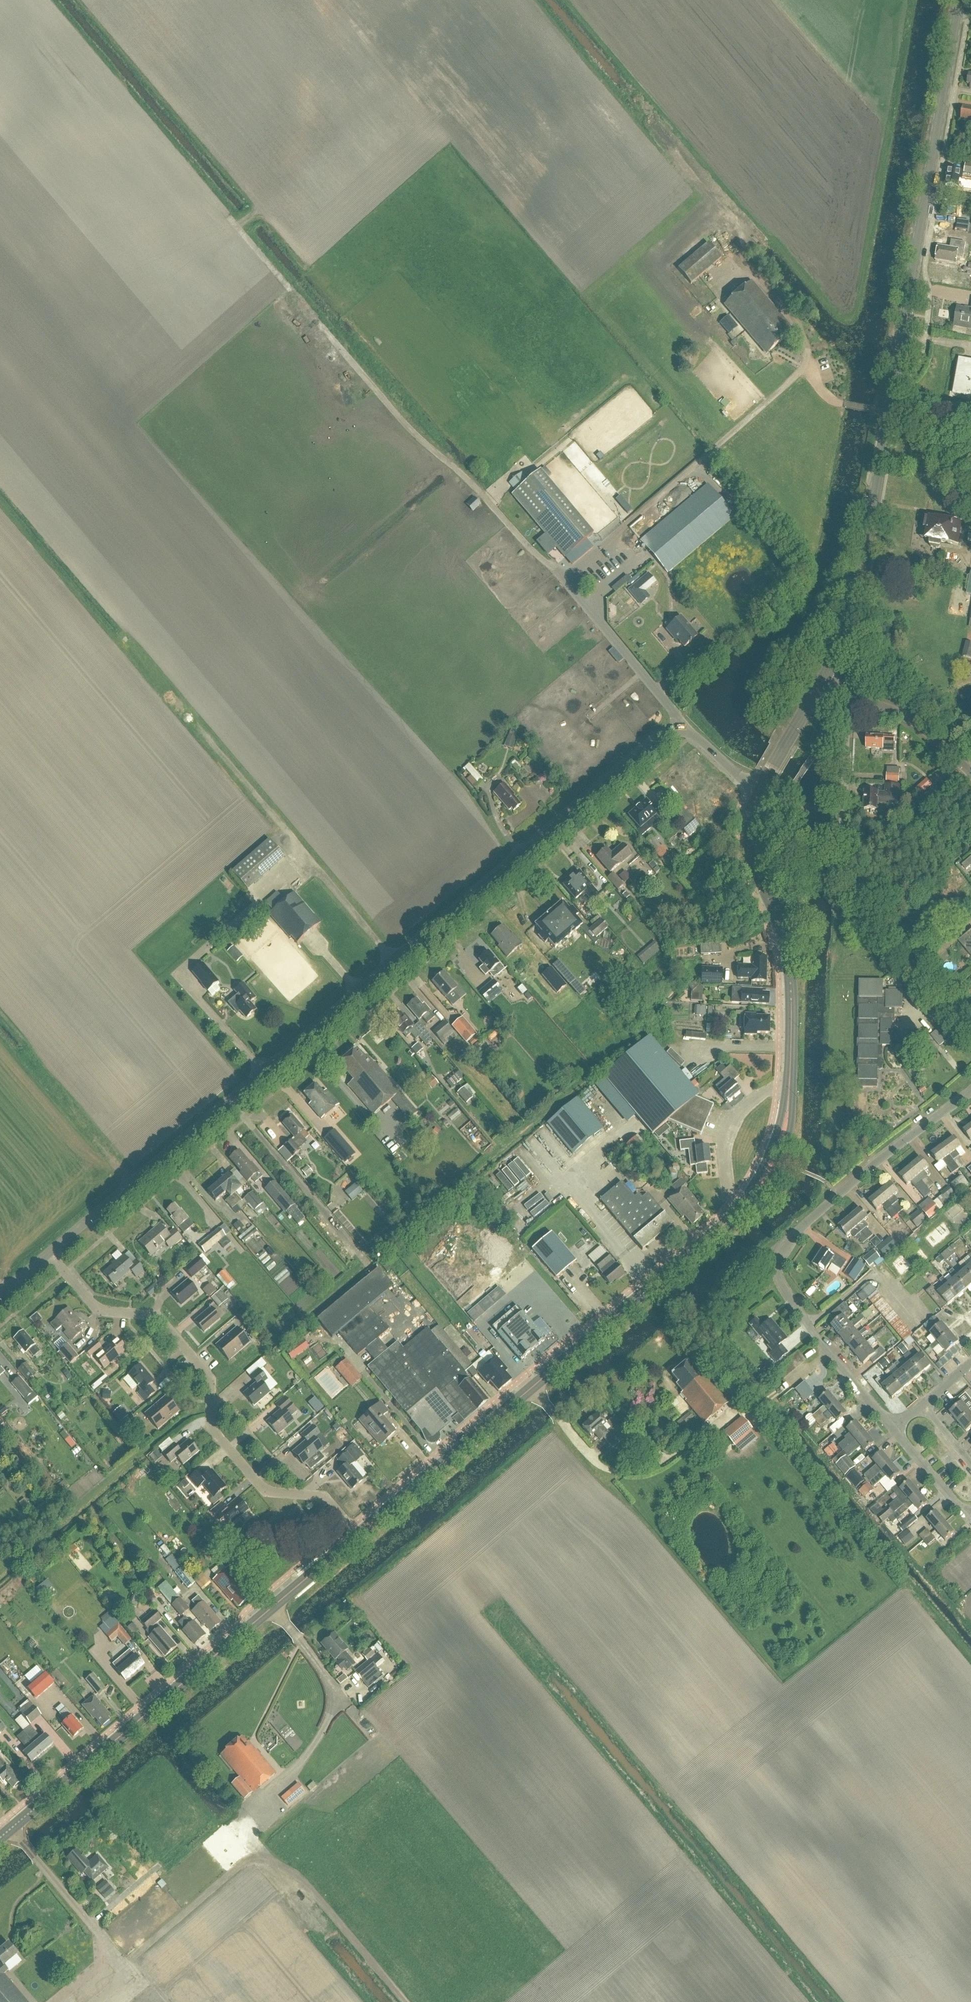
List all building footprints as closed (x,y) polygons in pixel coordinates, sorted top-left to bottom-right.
[(963,108),(961,122),(970,124),(970,110),(963,108)] [(958,188),(958,190),(970,192),(970,181),(965,180),(965,178),(962,178),(963,173),(949,171),(946,186),(958,188)] [(938,248),(936,261),(956,265),(957,258),(962,259),(965,244),(953,242),(952,250),(938,248)] [(679,267),(693,283),(721,259),(707,243),(679,267)] [(751,283),(724,306),(758,347),(765,355),(766,355),(793,332),(751,283)] [(965,310),(958,309),(955,324),(967,327),(967,329),(970,330),(970,311),(965,310)] [(765,355),(758,347),(753,352),(760,360),(765,355)] [(970,373),(970,372),(962,371),(960,381),(960,382),(957,383),(955,395),(970,397),(970,394),(970,373)] [(512,496),(565,558),(593,535),(540,472),(512,496)] [(522,473),(509,483),(515,491),(528,481),(522,473)] [(621,496),(616,499),(626,514),(631,511),(621,496)] [(640,542),(667,574),(722,528),(695,496),(640,542)] [(472,512),(480,505),(475,498),(466,505),(472,512)] [(931,548),(938,550),(940,548),(941,543),(958,546),(961,524),(936,520),(936,521),(926,519),(924,530),(922,540),(926,541),(930,542),(930,546),(931,548)] [(626,576),(611,588),(615,593),(630,581),(626,576)] [(648,576),(643,580),(630,591),(641,604),(648,598),(643,592),(649,587),(654,583),(648,576)] [(666,630),(673,639),(675,637),(684,648),(697,637),(680,618),(666,630)] [(970,659),(970,644),(965,642),(961,657),(970,659)] [(503,748),(511,751),(517,735),(509,732),(503,748)] [(866,749),(882,750),(882,752),(894,752),(894,738),(867,737),(866,749)] [(480,779),(468,765),(463,770),(475,783),(480,779)] [(887,782),(899,782),(900,774),(887,774),(887,782)] [(927,781),(916,790),(921,796),(932,786),(927,781)] [(511,809),(513,812),(520,806),(513,798),(514,797),(503,785),(493,794),(509,811),(511,809)] [(865,793),(864,810),(878,810),(878,804),(896,805),(897,798),(901,798),(901,787),(886,786),(885,794),(865,793)] [(637,830),(642,836),(650,829),(645,824),(657,814),(646,801),(628,816),(639,828),(637,830)] [(679,827),(686,836),(698,826),(690,817),(679,827)] [(661,847),(650,836),(644,841),(654,852),(661,847)] [(231,873),(247,892),(285,859),(269,840),(231,873)] [(609,873),(609,874),(631,856),(622,846),(614,852),(615,853),(611,856),(606,850),(596,858),(609,873)] [(962,866),(966,871),(970,867),(970,858),(962,866)] [(630,878),(624,871),(617,877),(624,883),(630,878)] [(563,886),(575,901),(581,895),(583,897),(586,895),(592,902),(599,896),(579,873),(572,879),(572,880),(570,881),(570,880),(563,886)] [(613,873),(607,878),(618,891),(624,886),(613,873)] [(294,893),(284,902),(277,893),(265,904),(272,912),(269,915),(289,939),(291,937),(297,944),(320,924),(294,893)] [(548,941),(555,949),(580,928),(595,945),(598,942),(595,939),(608,929),(601,922),(602,921),(600,918),(592,925),(594,927),(589,931),(583,925),(581,926),(575,918),(578,915),(572,908),(569,911),(562,904),(563,904),(562,903),(561,904),(551,913),(551,912),(546,916),(546,917),(536,925),(534,926),(535,927),(536,927),(542,934),(540,936),(546,942),(548,941)] [(522,945),(513,935),(511,936),(503,927),(491,937),(499,946),(498,948),(507,958),(522,945)] [(970,957),(970,932),(959,943),(970,957)] [(697,944),(698,955),(720,954),(719,943),(697,944)] [(643,965),(660,950),(656,945),(638,959),(643,965)] [(226,953),(235,963),(242,957),(232,946),(226,953)] [(479,970),(485,977),(489,973),(492,971),(497,976),(504,970),(499,964),(499,965),(488,952),(478,961),(483,966),(479,970)] [(751,982),(765,982),(766,958),(752,958),(751,967),(738,967),(737,979),(751,979),(751,982)] [(218,983),(203,965),(192,974),(202,985),(201,986),(207,993),(211,997),(219,990),(215,985),(218,983)] [(540,976),(556,994),(565,986),(550,968),(540,976)] [(701,984),(721,985),(722,970),(702,969),(701,984)] [(453,992),(460,1001),(466,996),(458,987),(457,988),(444,973),(432,983),(445,999),(453,992)] [(696,989),(699,987),(695,982),(688,988),(692,993),(696,990),(696,989)] [(857,1088),(877,1088),(877,1081),(877,1070),(881,1070),(881,1047),(891,1047),(890,1023),(894,1023),(894,1010),(902,1010),(902,992),(882,992),(882,982),(860,982),(860,998),(858,998),(858,1008),(860,1008),(859,1020),(858,1020),(858,1028),(859,1028),(859,1040),(858,1040),(858,1048),(859,1048),(859,1061),(858,1060),(858,1068),(859,1068),(859,1081),(857,1081),(857,1088)] [(494,983),(480,995),(488,1004),(502,992),(494,983)] [(237,1014),(240,1012),(246,1019),(256,1011),(250,1004),(255,999),(243,984),(234,992),(239,997),(229,1005),(237,1014)] [(741,1004),(768,1005),(769,994),(761,993),(762,991),(741,990),(741,1004)] [(422,1019),(427,1025),(435,1019),(426,1008),(424,1010),(417,1000),(408,1008),(418,1021),(422,1019)] [(406,1039),(411,1034),(416,1040),(419,1038),(424,1043),(430,1037),(419,1024),(414,1028),(406,1017),(404,1019),(400,1014),(391,1022),(406,1039)] [(756,1034),(769,1034),(769,1018),(756,1018),(756,1015),(744,1015),(744,1017),(740,1017),(739,1029),(744,1030),(744,1036),(756,1036),(756,1034)] [(460,1016),(450,1024),(465,1041),(464,1041),(467,1044),(477,1036),(460,1016)] [(433,1032),(444,1046),(456,1036),(445,1022),(433,1032)] [(936,1042),(940,1047),(945,1043),(937,1032),(936,1032),(931,1036),(936,1042)] [(652,1135),(668,1122),(700,1136),(713,1107),(695,1099),(698,1096),(649,1037),(602,1077),(635,1116),(652,1135)] [(417,1044),(410,1050),(416,1056),(422,1050),(417,1044)] [(373,1116),(392,1100),(409,1121),(417,1114),(374,1063),(373,1064),(366,1057),(364,1059),(356,1049),(339,1064),(353,1081),(348,1086),(373,1116)] [(719,1094),(727,1103),(740,1092),(732,1083),(739,1077),(730,1066),(723,1072),(728,1077),(715,1087),(720,1093),(719,1094)] [(460,1073),(446,1081),(450,1087),(464,1079),(460,1073)] [(303,1094),(311,1104),(309,1106),(321,1120),(338,1106),(326,1091),(323,1094),(315,1084),(303,1094)] [(456,1094),(465,1104),(472,1099),(471,1098),(475,1095),(467,1085),(456,1094)] [(547,1124),(572,1155),(603,1130),(577,1098),(547,1124)] [(447,1117),(451,1122),(460,1115),(456,1109),(447,1117)] [(963,1115),(955,1118),(958,1127),(966,1125),(963,1115)] [(292,1117),(283,1124),(295,1139),(299,1135),(304,1141),(309,1137),(304,1131),(292,1117)] [(638,1136),(622,1149),(637,1167),(653,1154),(638,1136)] [(340,1138),(329,1147),(344,1164),(354,1155),(340,1138)] [(954,1138),(943,1147),(960,1170),(965,1166),(959,1157),(960,1157),(956,1152),(962,1148),(954,1138)] [(695,1166),(696,1175),(707,1174),(706,1165),(710,1165),(708,1148),(695,1149),(694,1141),(679,1142),(680,1152),(688,1151),(690,1167),(695,1166)] [(299,1152),(290,1142),(284,1148),(292,1158),(299,1152)] [(943,1162),(952,1175),(960,1170),(943,1147),(931,1155),(939,1165),(943,1162)] [(251,1179),(254,1183),(262,1177),(258,1173),(251,1165),(250,1166),(238,1153),(230,1159),(242,1173),(240,1174),(247,1182),(251,1179)] [(290,1162),(294,1166),(300,1161),(296,1156),(290,1162)] [(495,1176),(508,1192),(531,1173),(517,1157),(495,1176)] [(910,1168),(929,1190),(934,1186),(928,1179),(929,1178),(924,1172),(929,1168),(921,1159),(910,1168)] [(917,1187),(924,1195),(929,1190),(910,1168),(899,1177),(907,1186),(911,1183),(915,1188),(917,1187)] [(230,1198),(237,1205),(242,1201),(235,1194),(237,1192),(233,1187),(237,1184),(229,1175),(218,1184),(226,1193),(230,1198)] [(968,1186),(961,1177),(951,1185),(958,1195),(968,1186)] [(684,1217),(692,1226),(703,1216),(696,1207),(698,1205),(685,1189),(687,1187),(681,1180),(671,1188),(676,1194),(668,1201),(682,1218),(684,1217)] [(294,1206),(274,1183),(266,1190),(285,1213),(294,1206)] [(218,1184),(208,1193),(215,1202),(226,1193),(218,1184)] [(880,1193),(898,1215),(903,1211),(893,1198),(899,1193),(891,1184),(880,1193)] [(642,1199),(639,1195),(631,1201),(618,1185),(600,1201),(633,1241),(642,1251),(673,1225),(664,1214),(664,1215),(647,1195),(642,1199)] [(343,1194),(348,1201),(358,1192),(352,1186),(343,1194)] [(936,1198),(944,1208),(956,1197),(949,1188),(936,1198)] [(251,1193),(243,1200),(247,1204),(254,1212),(255,1211),(262,1205),(251,1193)] [(876,1220),(884,1230),(890,1225),(888,1223),(893,1220),(898,1215),(880,1193),(869,1203),(877,1212),(882,1207),(887,1213),(883,1217),(881,1215),(876,1220)] [(525,1208),(533,1218),(549,1205),(541,1195),(525,1208)] [(237,1205),(230,1198),(226,1202),(232,1209),(237,1205)] [(242,1201),(237,1205),(241,1210),(247,1204),(243,1200),(242,1201)] [(237,1205),(232,1209),(236,1214),(241,1210),(237,1205)] [(179,1228),(184,1234),(194,1226),(183,1214),(182,1214),(175,1206),(168,1211),(173,1218),(171,1219),(179,1228)] [(850,1219),(869,1242),(874,1237),(867,1230),(869,1228),(864,1222),(868,1219),(861,1210),(850,1219)] [(926,1220),(919,1211),(909,1218),(917,1228),(926,1220)] [(860,1242),(864,1246),(869,1242),(850,1219),(839,1228),(847,1237),(851,1234),(859,1243),(860,1242)] [(233,1227),(241,1235),(246,1230),(239,1222),(233,1227)] [(174,1231),(168,1236),(160,1226),(140,1243),(151,1256),(166,1244),(170,1249),(181,1239),(174,1231)] [(237,1238),(239,1241),(242,1244),(253,1235),(256,1239),(259,1237),(253,1229),(253,1228),(251,1226),(246,1230),(241,1235),(237,1238)] [(198,1246),(205,1254),(226,1237),(219,1229),(198,1246)] [(532,1251),(556,1279),(575,1263),(551,1234),(532,1251)] [(877,1247),(884,1254),(896,1244),(890,1236),(877,1247)] [(265,1251),(270,1258),(274,1254),(269,1248),(265,1251)] [(950,1248),(941,1256),(947,1263),(956,1254),(950,1248)] [(862,1260),(869,1268),(874,1264),(877,1268),(883,1262),(873,1250),(862,1260)] [(813,1265),(825,1273),(831,1264),(841,1271),(847,1262),(834,1254),(832,1257),(823,1251),(813,1265)] [(606,1255),(594,1265),(603,1275),(601,1276),(609,1285),(615,1281),(616,1282),(624,1275),(615,1264),(615,1265),(606,1255)] [(104,1274),(114,1285),(130,1271),(136,1278),(144,1271),(136,1261),(131,1265),(124,1257),(104,1274)] [(197,1257),(183,1270),(192,1279),(205,1267),(197,1257)] [(941,1257),(936,1261),(940,1266),(945,1262),(941,1257)] [(843,1275),(854,1283),(864,1267),(854,1260),(843,1275)] [(281,1262),(268,1273),(299,1310),(305,1305),(303,1302),(308,1298),(293,1280),(296,1277),(293,1274),(291,1275),(281,1262)] [(967,1290),(970,1287),(970,1275),(967,1270),(968,1269),(962,1262),(959,1265),(964,1272),(958,1277),(957,1278),(967,1290)] [(429,1443),(431,1444),(434,1443),(436,1442),(438,1440),(438,1438),(438,1435),(437,1433),(457,1416),(461,1421),(476,1408),(477,1410),(487,1402),(481,1395),(482,1394),(470,1379),(470,1380),(467,1376),(465,1373),(473,1367),(472,1366),(472,1367),(438,1326),(431,1333),(428,1330),(404,1350),(397,1343),(388,1350),(378,1339),(388,1331),(368,1308),(393,1287),(378,1269),(317,1321),(332,1339),(338,1333),(358,1356),(364,1351),(374,1362),(367,1368),(425,1437),(427,1441),(429,1443)] [(948,1286),(958,1298),(967,1290),(957,1278),(958,1277),(953,1270),(949,1273),(955,1280),(949,1285),(948,1286)] [(232,1282),(223,1271),(216,1277),(225,1288),(232,1282)] [(926,1292),(942,1311),(948,1306),(958,1298),(948,1286),(949,1285),(943,1278),(940,1281),(945,1288),(938,1294),(932,1287),(926,1292)] [(172,1295),(181,1306),(197,1293),(188,1282),(172,1295)] [(146,1291),(150,1295),(157,1288),(153,1284),(146,1291)] [(202,1291),(208,1299),(215,1292),(209,1285),(202,1291)] [(871,1286),(862,1293),(867,1299),(876,1292),(871,1286)] [(498,1288),(492,1294),(499,1302),(505,1296),(498,1288)] [(210,1299),(218,1309),(227,1301),(219,1291),(210,1299)] [(855,1295),(860,1301),(865,1297),(860,1291),(855,1295)] [(877,1292),(868,1299),(872,1303),(880,1296),(877,1292)] [(492,1294),(486,1299),(493,1307),(499,1302),(492,1294)] [(880,1296),(872,1303),(875,1308),(884,1301),(880,1296)] [(486,1299),(480,1304),(487,1312),(493,1307),(486,1299)] [(884,1301),(875,1308),(879,1312),(887,1305),(884,1301)] [(480,1304),(474,1309),(481,1317),(487,1312),(480,1304)] [(831,1327),(840,1337),(851,1327),(850,1325),(845,1319),(852,1314),(844,1304),(830,1317),(835,1324),(831,1327)] [(887,1305),(879,1312),(883,1316),(891,1309),(887,1305)] [(521,1362),(545,1341),(517,1307),(492,1328),(521,1362)] [(220,1320),(211,1309),(195,1322),(204,1333),(220,1320)] [(474,1309),(468,1315),(474,1322),(481,1317),(474,1309)] [(891,1309),(883,1316),(886,1321),(895,1313),(891,1309)] [(64,1334),(71,1342),(81,1333),(77,1329),(81,1325),(68,1310),(57,1319),(67,1331),(64,1334)] [(895,1313),(886,1321),(890,1325),(898,1318),(895,1313)] [(246,1324),(250,1321),(245,1315),(241,1318),(246,1324)] [(35,1316),(31,1320),(34,1324),(37,1322),(40,1322),(40,1318),(37,1318),(35,1316)] [(840,1337),(847,1346),(860,1336),(858,1335),(853,1329),(860,1323),(864,1320),(861,1316),(857,1319),(850,1325),(851,1327),(840,1337)] [(935,1317),(929,1322),(935,1330),(941,1325),(935,1317)] [(898,1318),(890,1325),(893,1329),(902,1322),(898,1318)] [(768,1354),(776,1363),(787,1354),(780,1345),(786,1340),(770,1320),(762,1327),(756,1320),(749,1325),(760,1339),(762,1337),(769,1346),(767,1347),(771,1352),(768,1354)] [(902,1322),(893,1329),(897,1333),(905,1326),(902,1322)] [(933,1351),(939,1345),(938,1344),(950,1334),(942,1324),(941,1325),(935,1330),(930,1334),(936,1342),(930,1348),(933,1351)] [(905,1326),(897,1333),(901,1338),(909,1331),(905,1326)] [(216,1347),(229,1362),(250,1343),(237,1328),(216,1347)] [(847,1346),(855,1356),(868,1346),(866,1344),(861,1338),(868,1333),(865,1329),(858,1335),(860,1336),(847,1346)] [(909,1331),(901,1338),(904,1342),(910,1337),(911,1336),(913,1335),(909,1331)] [(35,1346),(23,1332),(14,1340),(26,1354),(29,1351),(34,1357),(40,1352),(35,1346)] [(938,1357),(941,1361),(946,1356),(948,1355),(947,1353),(958,1344),(950,1334),(938,1344),(939,1345),(944,1351),(938,1357)] [(855,1356),(864,1365),(870,1360),(873,1365),(886,1354),(881,1348),(874,1354),(869,1348),(876,1342),(873,1338),(866,1344),(868,1346),(855,1356)] [(92,1356),(104,1370),(117,1358),(119,1360),(123,1357),(121,1355),(127,1350),(118,1340),(104,1351),(97,1343),(85,1352),(90,1358),(92,1356)] [(291,1359),(309,1348),(306,1344),(288,1354),(291,1359)] [(902,1344),(897,1349),(903,1356),(908,1352),(902,1344)] [(57,1353),(68,1366),(77,1359),(66,1345),(57,1353)] [(471,1355),(465,1348),(461,1352),(466,1359),(471,1355)] [(488,1353),(480,1359),(486,1366),(484,1368),(487,1372),(488,1370),(495,1378),(497,1376),(505,1386),(511,1382),(504,1374),(507,1371),(495,1358),(494,1359),(488,1353)] [(797,1353),(793,1356),(800,1365),(805,1361),(797,1353)] [(911,1363),(921,1375),(931,1367),(920,1355),(913,1361),(907,1355),(904,1358),(909,1364),(911,1363)] [(946,1356),(941,1361),(945,1365),(952,1359),(948,1355),(946,1356)] [(793,1356),(789,1360),(796,1368),(800,1365),(793,1356)] [(892,1357),(887,1362),(885,1359),(878,1365),(883,1371),(892,1363),(894,1365),(897,1362),(892,1357)] [(261,1359),(254,1365),(258,1370),(259,1371),(266,1365),(261,1359)] [(346,1359),(335,1369),(351,1387),(363,1377),(346,1359)] [(473,1367),(472,1367),(478,1373),(487,1384),(490,1382),(498,1392),(505,1386),(497,1376),(495,1378),(488,1370),(487,1372),(484,1368),(486,1366),(480,1359),(473,1366),(473,1367)] [(15,1366),(28,1381),(36,1374),(23,1360),(15,1366)] [(789,1360),(784,1364),(792,1372),(796,1368),(789,1360)] [(685,1402),(704,1424),(736,1397),(714,1371),(707,1377),(700,1368),(695,1373),(687,1362),(671,1375),(678,1383),(676,1385),(682,1393),(681,1394),(686,1401),(685,1402)] [(901,1371),(911,1383),(921,1375),(911,1363),(909,1364),(903,1369),(898,1363),(894,1366),(900,1372),(901,1371)] [(784,1364),(780,1367),(787,1376),(792,1372),(784,1364)] [(154,1383),(140,1366),(129,1376),(141,1391),(138,1394),(144,1402),(154,1394),(149,1387),(154,1383)] [(768,1367),(761,1372),(766,1378),(773,1373),(768,1367)] [(780,1367),(776,1371),(783,1380),(787,1376),(780,1367)] [(263,1385),(268,1380),(259,1371),(258,1370),(250,1377),(256,1384),(243,1395),(254,1407),(270,1393),(263,1385)] [(892,1379),(902,1391),(911,1383),(901,1371),(900,1372),(894,1377),(888,1371),(885,1374),(890,1380),(892,1379)] [(106,1376),(101,1380),(104,1384),(109,1380),(106,1376)] [(12,1385),(25,1400),(32,1394),(19,1379),(12,1385)] [(883,1388),(892,1399),(902,1391),(892,1379),(890,1380),(885,1385),(879,1379),(875,1382),(881,1389),(883,1388)] [(804,1382),(795,1390),(805,1403),(815,1395),(804,1382)] [(96,1384),(91,1388),(95,1392),(100,1388),(96,1384)] [(812,1418),(816,1423),(838,1404),(829,1393),(819,1401),(825,1407),(812,1418)] [(145,1415),(158,1430),(179,1412),(166,1397),(145,1415)] [(950,1414),(958,1423),(970,1413),(969,1412),(964,1406),(970,1400),(968,1397),(960,1403),(961,1404),(960,1405),(951,1413),(950,1414)] [(267,1423),(278,1435),(293,1422),(290,1418),(297,1412),(284,1398),(276,1405),(281,1411),(267,1423)] [(958,1402),(956,1399),(947,1408),(951,1413),(960,1405),(958,1402)] [(318,1404),(312,1409),(316,1414),(322,1409),(318,1404)] [(359,1421),(380,1446),(394,1434),(381,1419),(388,1413),(380,1404),(359,1421)] [(816,1423),(820,1428),(833,1417),(838,1423),(847,1415),(838,1404),(816,1423)] [(121,1406),(113,1414),(121,1423),(129,1416),(121,1406)] [(602,1416),(607,1422),(614,1415),(608,1410),(602,1416)] [(970,1430),(970,1410),(969,1412),(970,1413),(958,1423),(966,1433),(970,1429),(970,1430)] [(63,1412),(58,1416),(61,1421),(66,1417),(63,1412)] [(685,1424),(693,1418),(688,1413),(676,1423),(683,1432),(688,1428),(685,1424)] [(600,1441),(608,1434),(602,1427),(606,1424),(597,1414),(582,1427),(591,1438),(594,1434),(600,1441)] [(634,1421),(628,1416),(625,1419),(630,1425),(634,1421)] [(723,1433),(735,1447),(753,1431),(741,1418),(723,1433)] [(622,1423),(612,1432),(621,1443),(631,1434),(622,1423)] [(844,1452),(856,1441),(865,1434),(856,1423),(847,1431),(852,1436),(839,1447),(844,1452)] [(307,1442),(293,1454),(304,1466),(305,1464),(310,1471),(317,1465),(311,1459),(322,1450),(328,1445),(320,1436),(312,1427),(302,1436),(307,1442)] [(61,1436),(71,1448),(75,1445),(65,1432),(61,1436)] [(875,1444),(865,1434),(856,1441),(844,1452),(848,1457),(861,1447),(865,1452),(875,1444)] [(286,1443),(292,1451),(305,1441),(301,1436),(296,1439),(294,1437),(286,1443)] [(198,1453),(188,1441),(178,1450),(174,1444),(163,1454),(171,1464),(177,1458),(183,1466),(198,1453)] [(346,1452),(347,1454),(338,1461),(343,1468),(337,1473),(351,1490),(363,1481),(351,1466),(355,1463),(363,1456),(354,1445),(346,1452)] [(825,1452),(829,1457),(837,1450),(833,1445),(825,1452)] [(164,1457),(158,1450),(153,1454),(159,1461),(164,1457)] [(864,1477),(869,1483),(891,1464),(882,1453),(873,1461),(877,1466),(864,1477)] [(856,1468),(847,1457),(836,1466),(845,1477),(856,1468)] [(869,1483),(874,1489),(887,1478),(891,1483),(900,1475),(891,1464),(869,1483)] [(846,1478),(855,1489),(866,1480),(857,1469),(846,1478)] [(210,1502),(213,1506),(223,1498),(219,1494),(226,1488),(211,1471),(205,1477),(199,1470),(189,1479),(198,1489),(202,1485),(213,1498),(210,1501),(210,1502)] [(892,1507),(897,1513),(918,1494),(909,1483),(900,1491),(904,1495),(898,1500),(900,1501),(892,1507)] [(859,1492),(863,1497),(872,1489),(868,1484),(859,1492)] [(893,1515),(897,1520),(914,1507),(918,1512),(928,1504),(918,1494),(897,1513),(893,1515)] [(19,1503),(23,1508),(29,1503),(25,1498),(19,1503)] [(238,1499),(226,1509),(221,1504),(211,1512),(219,1521),(224,1517),(231,1525),(248,1511),(238,1499)] [(944,1518),(952,1512),(941,1499),(931,1508),(935,1512),(937,1511),(944,1518)] [(877,1518),(878,1518),(878,1517),(883,1524),(893,1516),(887,1509),(884,1512),(876,1503),(870,1508),(869,1509),(877,1518)] [(927,1520),(936,1531),(945,1523),(936,1512),(927,1520)] [(898,1529),(902,1534),(917,1521),(913,1516),(898,1529)] [(945,1523),(936,1531),(945,1542),(954,1534),(945,1523)] [(927,1530),(920,1536),(924,1541),(931,1535),(927,1530)] [(908,1531),(899,1538),(906,1547),(915,1539),(908,1531)] [(935,1539),(931,1535),(924,1541),(924,1542),(928,1546),(935,1539)] [(211,1547),(219,1557),(225,1552),(217,1542),(211,1547)] [(928,1546),(924,1542),(911,1553),(921,1565),(926,1562),(927,1560),(921,1553),(928,1547),(928,1546)] [(169,1554),(163,1547),(159,1550),(163,1555),(165,1558),(169,1554)] [(180,1568),(170,1556),(164,1561),(174,1573),(180,1568)] [(231,1602),(233,1600),(239,1608),(251,1597),(243,1588),(245,1586),(229,1567),(213,1581),(231,1602)] [(194,1584),(182,1569),(174,1574),(187,1590),(194,1584)] [(209,1584),(201,1575),(193,1582),(201,1591),(209,1584)] [(158,1588),(183,1617),(191,1610),(181,1598),(185,1596),(178,1588),(175,1591),(166,1581),(158,1588)] [(136,1606),(141,1597),(135,1594),(131,1603),(136,1606)] [(191,1612),(204,1626),(205,1625),(210,1632),(220,1623),(203,1602),(191,1612)] [(148,1638),(165,1657),(176,1647),(160,1628),(154,1633),(151,1628),(161,1619),(154,1611),(141,1623),(147,1631),(146,1632),(150,1637),(148,1638)] [(182,1631),(194,1645),(205,1636),(193,1622),(190,1624),(185,1618),(178,1624),(184,1630),(182,1631)] [(132,1623),(128,1627),(133,1634),(138,1631),(132,1623)] [(117,1637),(123,1646),(130,1640),(118,1624),(105,1635),(111,1642),(117,1637)] [(322,1644),(336,1660),(339,1657),(342,1660),(340,1661),(348,1670),(355,1665),(347,1655),(346,1656),(344,1653),(347,1651),(333,1635),(322,1644)] [(123,1668),(131,1677),(143,1666),(135,1657),(130,1651),(113,1665),(119,1672),(123,1668)] [(356,1672),(364,1681),(378,1668),(371,1660),(356,1672)] [(36,1665),(24,1677),(31,1684),(43,1672),(36,1665)] [(53,1685),(44,1674),(27,1689),(36,1699),(53,1685)] [(336,1679),(339,1684),(348,1680),(345,1674),(336,1679)] [(86,1681),(99,1696),(106,1690),(93,1675),(86,1681)] [(108,1718),(110,1716),(94,1696),(82,1706),(93,1720),(95,1718),(102,1727),(110,1721),(108,1718)] [(17,1708),(29,1724),(41,1714),(28,1699),(17,1708)] [(62,1726),(73,1738),(83,1730),(73,1717),(72,1717),(66,1709),(59,1715),(65,1721),(63,1722),(65,1724),(62,1726)] [(24,1732),(42,1754),(53,1745),(45,1736),(39,1741),(28,1728),(24,1732)] [(23,1754),(31,1763),(42,1754),(24,1732),(19,1736),(29,1749),(23,1754)] [(231,1785),(244,1800),(252,1794),(276,1774),(256,1750),(255,1751),(251,1746),(250,1747),(242,1738),(220,1755),(239,1778),(231,1785)] [(0,1759),(0,1780),(3,1783),(6,1781),(13,1789),(14,1789),(16,1789),(19,1786),(19,1784),(20,1783),(16,1778),(17,1777),(7,1766),(6,1767),(0,1759)] [(297,1784),(280,1798),(287,1807),(304,1792),(297,1784)] [(83,1869),(85,1871),(84,1872),(93,1882),(108,1869),(97,1856),(89,1863),(77,1850),(67,1859),(79,1872),(83,1869)] [(115,1892),(106,1881),(97,1889),(106,1900),(115,1892)] [(4,1974),(8,1971),(4,1966),(17,1955),(8,1944),(0,1951),(0,1962),(1,1964),(0,1965),(0,2001),(27,2001),(4,1974)]
